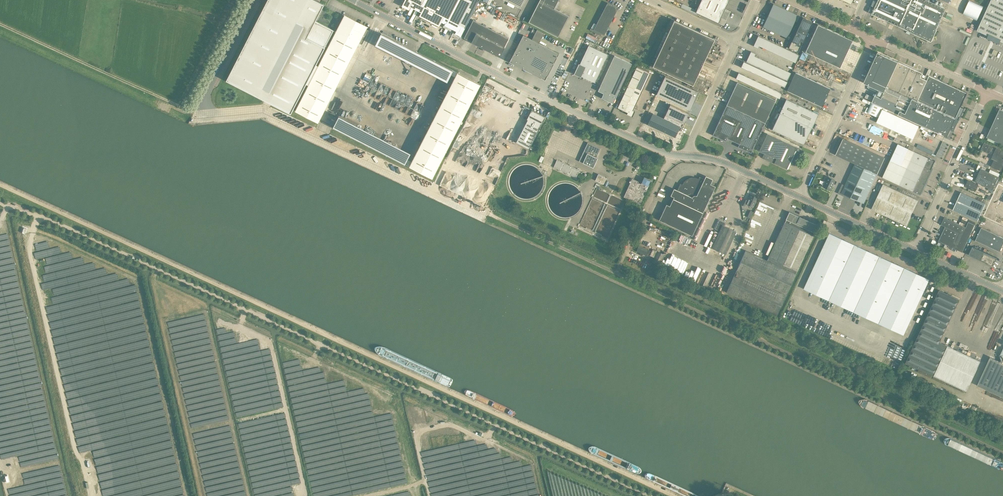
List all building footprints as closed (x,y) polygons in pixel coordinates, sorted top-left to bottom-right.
[(369,30),(343,17),(336,32),(315,21),(324,4),(316,0),(267,0),(227,80),(291,113),(293,110),(318,123),(359,43),(362,44),(369,30)] [(402,6),(408,9),(413,1),(425,7),(421,16),(439,25),(443,17),(458,24),(457,26),(459,27),(471,2),(467,0),(405,0),(402,6)] [(521,8),(526,0),(505,0),(521,8)] [(528,22),(558,37),(569,16),(554,8),(558,0),(540,0),(528,22)] [(696,12),(724,25),(730,11),(725,9),(729,0),(701,0),(696,12)] [(935,3),(931,1),(931,0),(878,0),(872,14),(908,30),(908,31),(913,33),(914,35),(915,34),(927,39),(927,41),(929,40),(931,42),(932,39),(934,39),(934,37),(937,30),(936,30),(946,8),(942,6),(943,2),(938,0),(936,0),(935,3)] [(970,0),(969,0),(963,14),(977,20),(984,6),(970,0)] [(977,30),(1002,42),(1002,0),(990,0),(977,30)] [(604,35),(614,16),(618,8),(607,2),(593,29),(604,35)] [(770,11),(763,27),(787,38),(797,15),(778,6),(773,4),(770,11)] [(643,17),(638,31),(660,41),(671,18),(643,6),(639,15),(643,17)] [(812,22),(809,20),(802,17),(788,48),(798,53),(812,22)] [(499,55),(500,56),(509,38),(473,20),(464,38),(493,53),(498,56),(499,55)] [(693,85),(702,66),(713,42),(714,39),(674,20),(653,66),(693,85)] [(818,24),(817,26),(805,51),(840,67),(852,40),(818,24)] [(523,35),(509,62),(545,80),(559,53),(539,43),(544,33),(537,30),(532,39),(523,35)] [(638,31),(634,38),(657,49),(660,41),(638,31)] [(587,33),(585,37),(596,42),(598,37),(587,33)] [(759,46),(763,48),(767,40),(758,36),(753,46),(758,48),(759,46)] [(634,38),(631,46),(653,56),(657,49),(634,38)] [(763,48),(768,50),(772,42),(767,40),(763,48)] [(588,45),(605,53),(607,48),(590,41),(588,45)] [(768,50),(773,52),(776,44),(772,42),(768,50)] [(773,52),(777,54),(781,46),(776,44),(773,52)] [(580,77),(581,76),(595,82),(608,54),(588,45),(580,64),(579,64),(574,74),(580,77)] [(631,46),(627,54),(650,64),(653,56),(631,46)] [(777,54),(782,56),(785,48),(781,46),(777,54)] [(782,56),(786,58),(790,50),(785,48),(782,56)] [(786,58),(791,60),(794,53),(790,50),(786,58)] [(755,66),(759,58),(754,56),(755,54),(751,51),(746,61),(755,66)] [(865,79),(864,82),(878,89),(872,102),(879,105),(879,106),(872,103),(867,112),(877,117),(882,107),(881,107),(881,106),(884,107),(883,109),(877,122),(913,138),(919,126),(887,111),(887,109),(893,112),(895,112),(918,123),(930,128),(939,132),(944,135),(947,136),(951,129),(953,130),(954,131),(959,119),(960,117),(961,117),(964,108),(965,108),(961,106),(967,93),(959,90),(953,86),(947,84),(942,81),(929,75),(927,80),(921,77),(923,72),(898,61),(878,52),(877,55),(876,56),(865,79)] [(795,63),(799,55),(794,53),(791,60),(795,63)] [(603,93),(601,98),(613,103),(632,63),(614,55),(598,91),(603,93)] [(755,66),(760,68),(763,60),(759,58),(755,66)] [(760,68),(764,70),(768,62),(763,60),(760,68)] [(743,61),(741,67),(752,72),(755,66),(743,61)] [(764,70),(769,72),(772,64),(768,62),(764,70)] [(755,66),(752,72),(757,75),(760,69),(755,66)] [(617,107),(625,111),(627,112),(627,114),(632,116),(635,111),(633,110),(650,73),(637,67),(618,107),(617,107)] [(760,69),(757,75),(763,77),(765,72),(760,69)] [(480,84),(457,72),(409,166),(432,178),(480,84)] [(738,72),(736,78),(746,83),(749,78),(738,72)] [(765,72),(763,77),(768,80),(771,74),(765,72)] [(821,107),(827,94),(830,88),(795,72),(787,91),(821,107)] [(771,74),(768,80),(774,82),(776,77),(771,74)] [(776,77),(774,82),(779,85),(782,79),(776,77)] [(749,78),(746,83),(752,86),(755,80),(749,78)] [(782,79),(779,85),(785,87),(787,82),(782,79)] [(674,80),(665,98),(690,110),(698,91),(674,80)] [(755,80),(752,86),(757,88),(760,83),(755,80)] [(378,99),(399,109),(405,98),(401,96),(402,94),(394,90),(391,95),(388,93),(390,90),(385,88),(386,86),(375,81),(366,100),(376,105),(378,99)] [(736,95),(770,112),(775,100),(741,84),(742,83),(738,81),(737,82),(732,93),(736,95)] [(760,83),(757,88),(763,91),(766,85),(760,83)] [(766,85),(763,91),(768,93),(771,88),(766,85)] [(771,88),(768,93),(774,96),(777,90),(771,88)] [(777,90),(774,96),(779,98),(782,93),(777,90)] [(766,120),(770,112),(736,95),(732,93),(728,102),(744,110),(747,111),(766,120)] [(812,128),(818,114),(786,99),(772,129),(804,144),(811,128),(812,128)] [(744,110),(728,102),(712,135),(726,141),(727,138),(730,140),(744,110)] [(689,113),(670,104),(663,118),(653,113),(648,124),(675,137),(678,130),(680,131),(684,123),(689,113)] [(989,133),(987,137),(1002,144),(1002,110),(1000,109),(990,129),(989,133)] [(516,142),(529,149),(545,117),(531,110),(527,119),(528,120),(516,142)] [(766,120),(747,111),(744,110),(730,140),(739,144),(738,147),(751,153),(766,120)] [(326,129),(401,161),(406,149),(331,117),(326,129)] [(773,157),(781,140),(767,133),(759,150),(764,153),(763,155),(762,157),(766,159),(765,159),(771,162),(774,163),(776,159),(773,157)] [(774,163),(787,169),(789,164),(793,166),(796,160),(797,161),(802,150),(781,140),(773,157),(776,159),(774,163)] [(588,142),(579,161),(593,167),(597,158),(596,157),(600,148),(588,142)] [(984,142),(981,150),(989,153),(992,146),(984,142)] [(898,144),(882,177),(913,191),(920,194),(920,195),(921,195),(921,194),(920,194),(932,169),(931,169),(932,168),(932,167),(933,166),(933,165),(934,163),(935,161),(928,157),(928,158),(898,144)] [(991,166),(1001,171),(1002,166),(1002,151),(996,148),(991,159),(994,160),(991,166)] [(579,169),(555,159),(552,167),(576,177),(579,169)] [(842,184),(838,193),(845,196),(845,194),(864,203),(877,174),(855,164),(845,185),(842,184)] [(991,191),(995,184),(998,176),(981,168),(975,181),(988,188),(987,190),(991,191)] [(606,177),(598,174),(595,180),(603,184),(606,177)] [(666,204),(659,220),(692,235),(715,186),(714,188),(709,186),(711,182),(712,179),(706,176),(705,179),(699,177),(698,179),(695,178),(692,177),(689,178),(686,180),(684,182),(682,184),(680,183),(677,190),(674,189),(671,196),(671,197),(673,198),(669,206),(666,204)] [(623,197),(640,204),(650,182),(651,182),(651,181),(652,181),(652,180),(652,179),(651,178),(650,178),(649,178),(648,179),(644,177),(641,184),(638,182),(638,181),(632,178),(623,197)] [(835,180),(829,177),(826,182),(824,181),(822,185),(824,186),(824,187),(830,190),(835,180)] [(965,186),(969,188),(975,191),(978,185),(972,182),(968,180),(965,186)] [(872,209),(877,211),(887,216),(906,225),(910,217),(918,200),(883,184),(872,209)] [(1001,185),(989,211),(1002,217),(1002,186),(1001,185)] [(985,203),(974,198),(961,192),(953,209),(977,221),(985,203)] [(741,204),(745,206),(746,203),(753,207),(757,197),(755,196),(755,195),(754,194),(753,194),(752,194),(752,195),(751,194),(748,200),(744,199),(741,204)] [(801,217),(800,217),(789,212),(788,215),(786,219),(785,222),(784,222),(768,258),(767,260),(745,250),(726,292),(777,315),(796,274),(795,273),(797,271),(814,235),(813,235),(814,232),(815,233),(818,225),(806,220),(805,220),(805,219),(803,218),(803,219),(801,218),(801,217)] [(945,226),(938,241),(962,252),(976,223),(963,217),(960,222),(960,221),(959,224),(944,217),(941,224),(945,226)] [(715,229),(719,231),(711,248),(725,254),(729,246),(736,231),(733,230),(724,226),(725,223),(719,220),(715,229)] [(1000,252),(1002,244),(1002,238),(981,227),(975,240),(1000,252)] [(929,279),(830,233),(804,289),(903,335),(929,279)] [(647,249),(639,245),(637,251),(640,252),(639,255),(642,256),(643,254),(648,256),(650,251),(647,249)] [(997,257),(972,246),(969,254),(988,263),(987,263),(992,266),(994,260),(995,261),(997,257)] [(657,251),(654,250),(653,249),(650,255),(654,257),(652,262),(659,265),(664,254),(657,251)] [(947,294),(939,290),(906,363),(967,391),(981,361),(947,345),(940,342),(959,299),(951,295),(951,296),(947,294)] [(1000,362),(990,358),(977,385),(1002,397),(1002,355),(1000,362)]
